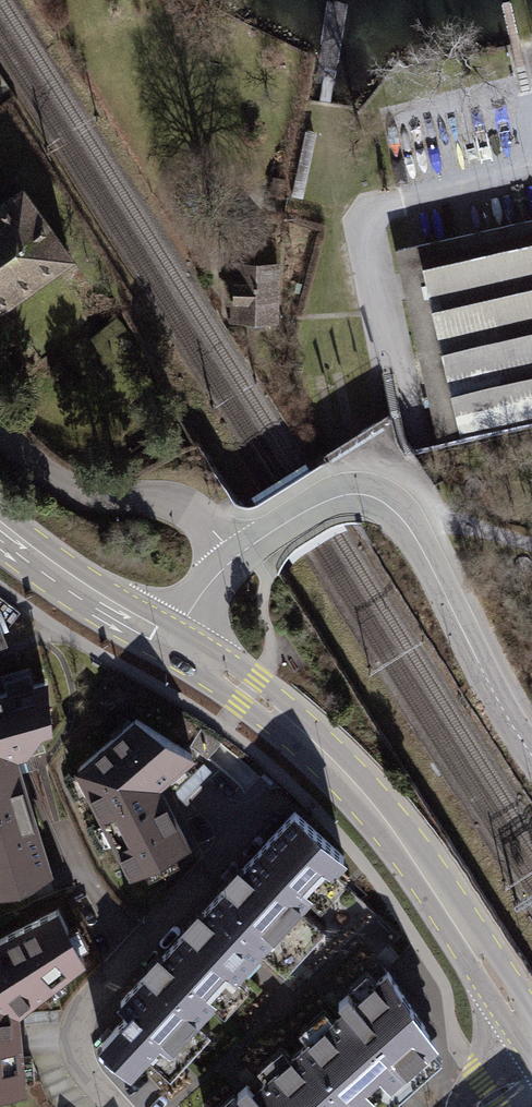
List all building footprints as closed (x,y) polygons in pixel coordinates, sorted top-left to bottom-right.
[(287,190),(297,193),(311,131),(301,129),(287,190)] [(28,191),(0,210),(0,321),(80,267),(28,191)] [(391,247),(401,292),(422,388),(435,446),(531,424),(531,216),(391,247)] [(226,256),(225,315),(275,317),(277,258),(226,256)] [(0,687),(0,887),(54,866),(20,750),(30,747),(45,722),(55,718),(48,672),(0,687)] [(198,749),(137,711),(76,764),(131,872),(193,839),(164,783),(198,749)] [(360,876),(297,818),(121,1007),(136,1020),(104,1055),(139,1086),(170,1052),(184,1065),(360,876)] [(59,902),(0,933),(0,1089),(28,1085),(21,1008),(87,955),(59,902)] [(392,976),(247,1106),(405,1106),(440,1076),(433,1029),(392,976)]
